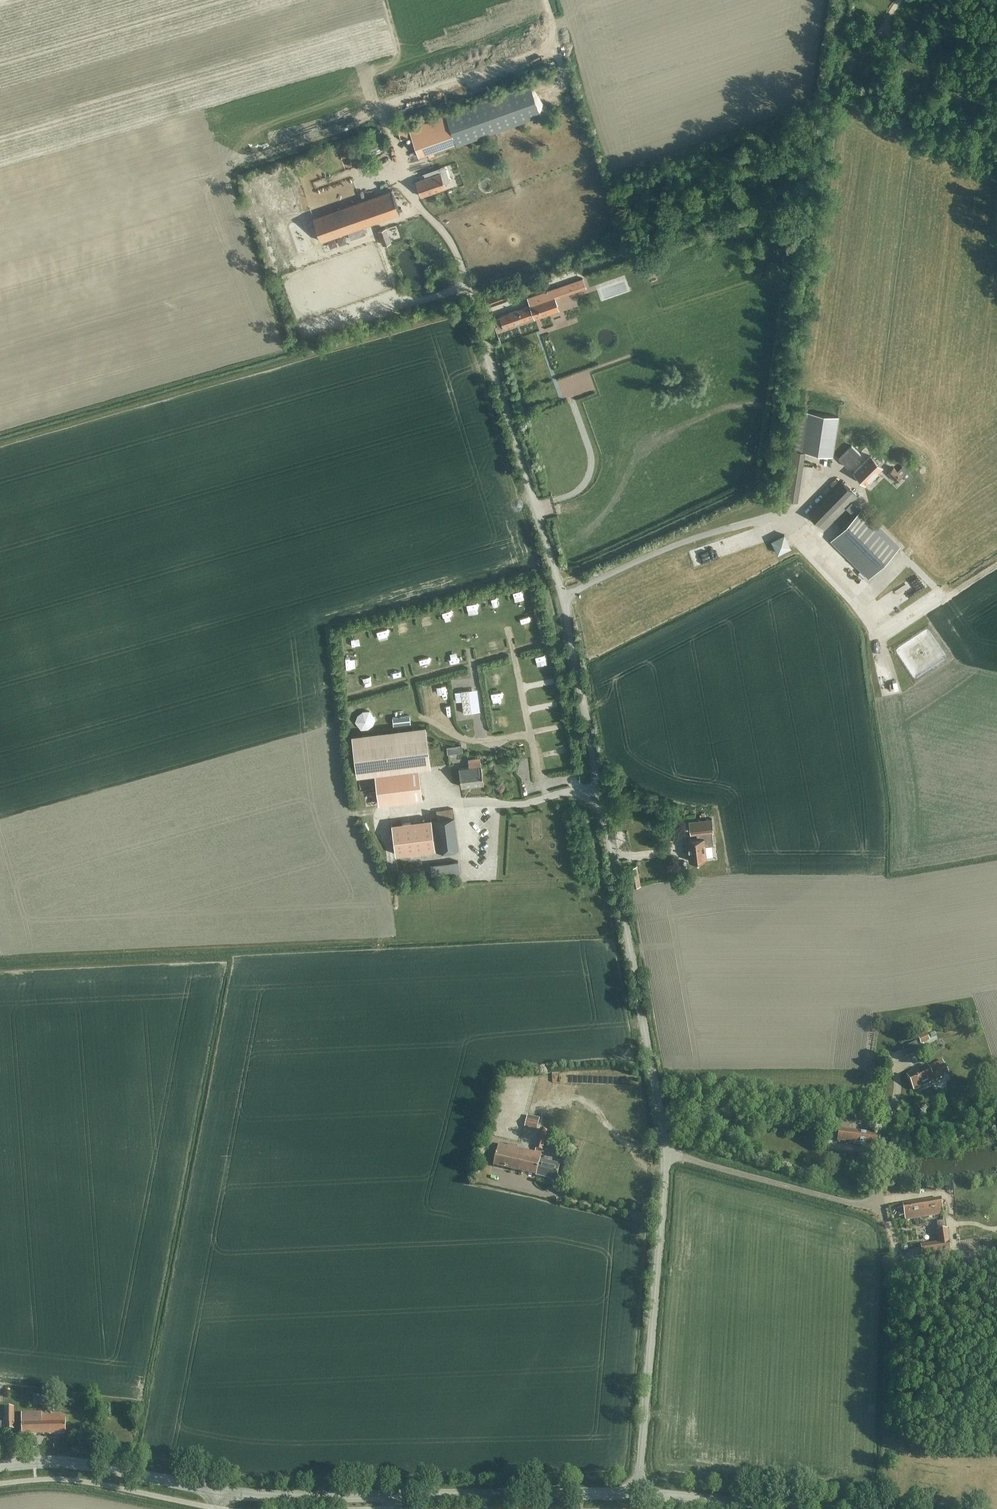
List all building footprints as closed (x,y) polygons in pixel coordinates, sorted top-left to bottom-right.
[(530,83),(445,114),(445,115),(445,116),(455,143),(456,145),(541,115),(530,83)] [(409,128),(419,156),(455,143),(445,116),(409,128)] [(397,128),(401,139),(408,137),(404,125),(397,128)] [(419,195),(445,186),(440,172),(414,181),(419,195)] [(312,218),(320,240),(399,212),(391,190),(312,218)] [(382,243),(389,241),(384,227),(377,230),(382,243)] [(573,292),(586,287),(583,278),(570,283),(573,292)] [(500,317),(495,319),(498,328),(503,327),(534,316),(535,318),(559,310),(554,297),(559,296),(556,287),(528,297),(530,305),(499,316),(500,317)] [(487,306),(507,300),(504,290),(484,296),(487,306)] [(800,410),(794,447),(835,453),(840,416),(800,410)] [(863,484),(880,467),(869,455),(852,473),(863,484)] [(895,482),(900,477),(892,468),(887,474),(895,482)] [(830,539),(868,576),(898,546),(860,509),(860,510),(852,501),(857,496),(842,481),(809,514),(824,529),(845,508),(853,516),(830,539)] [(784,534),(771,540),(778,553),(790,547),(784,534)] [(464,713),(472,712),(469,690),(455,692),(456,701),(462,700),(464,713)] [(381,803),(421,797),(417,768),(429,766),(424,726),(353,735),(358,775),(377,773),(381,803)] [(459,769),(461,787),(483,784),(479,758),(468,759),(469,767),(459,769)] [(437,818),(392,824),(396,854),(435,849),(435,850),(458,848),(453,808),(436,811),(437,818)] [(686,839),(689,861),(706,859),(705,846),(713,845),(712,831),(713,831),(712,818),(689,821),(690,833),(696,833),(697,838),(686,839)] [(458,861),(431,864),(432,877),(460,873),(458,861)] [(631,886),(639,885),(636,865),(628,866),(631,886)] [(902,1047),(907,1058),(922,1051),(917,1041),(902,1047)] [(906,1076),(913,1091),(933,1081),(948,1074),(942,1061),(927,1068),(926,1066),(906,1076)] [(526,1114),(524,1126),(535,1129),(538,1117),(526,1114)] [(839,1129),(837,1141),(878,1146),(879,1134),(848,1130),(849,1122),(840,1121),(839,1129)] [(540,1130),(536,1150),(542,1151),(546,1131),(540,1130)] [(554,1182),(559,1164),(538,1159),(540,1154),(498,1143),(492,1166),(554,1182)] [(900,1207),(897,1208),(899,1215),(904,1214),(905,1219),(941,1213),(941,1208),(939,1197),(902,1203),(902,1205),(900,1205),(900,1207)] [(920,1247),(922,1258),(949,1254),(946,1231),(936,1233),(937,1245),(920,1247)] [(4,1406),(4,1428),(14,1427),(13,1406),(4,1406)] [(66,1434),(67,1417),(41,1417),(41,1413),(22,1413),(22,1434),(66,1434)]
